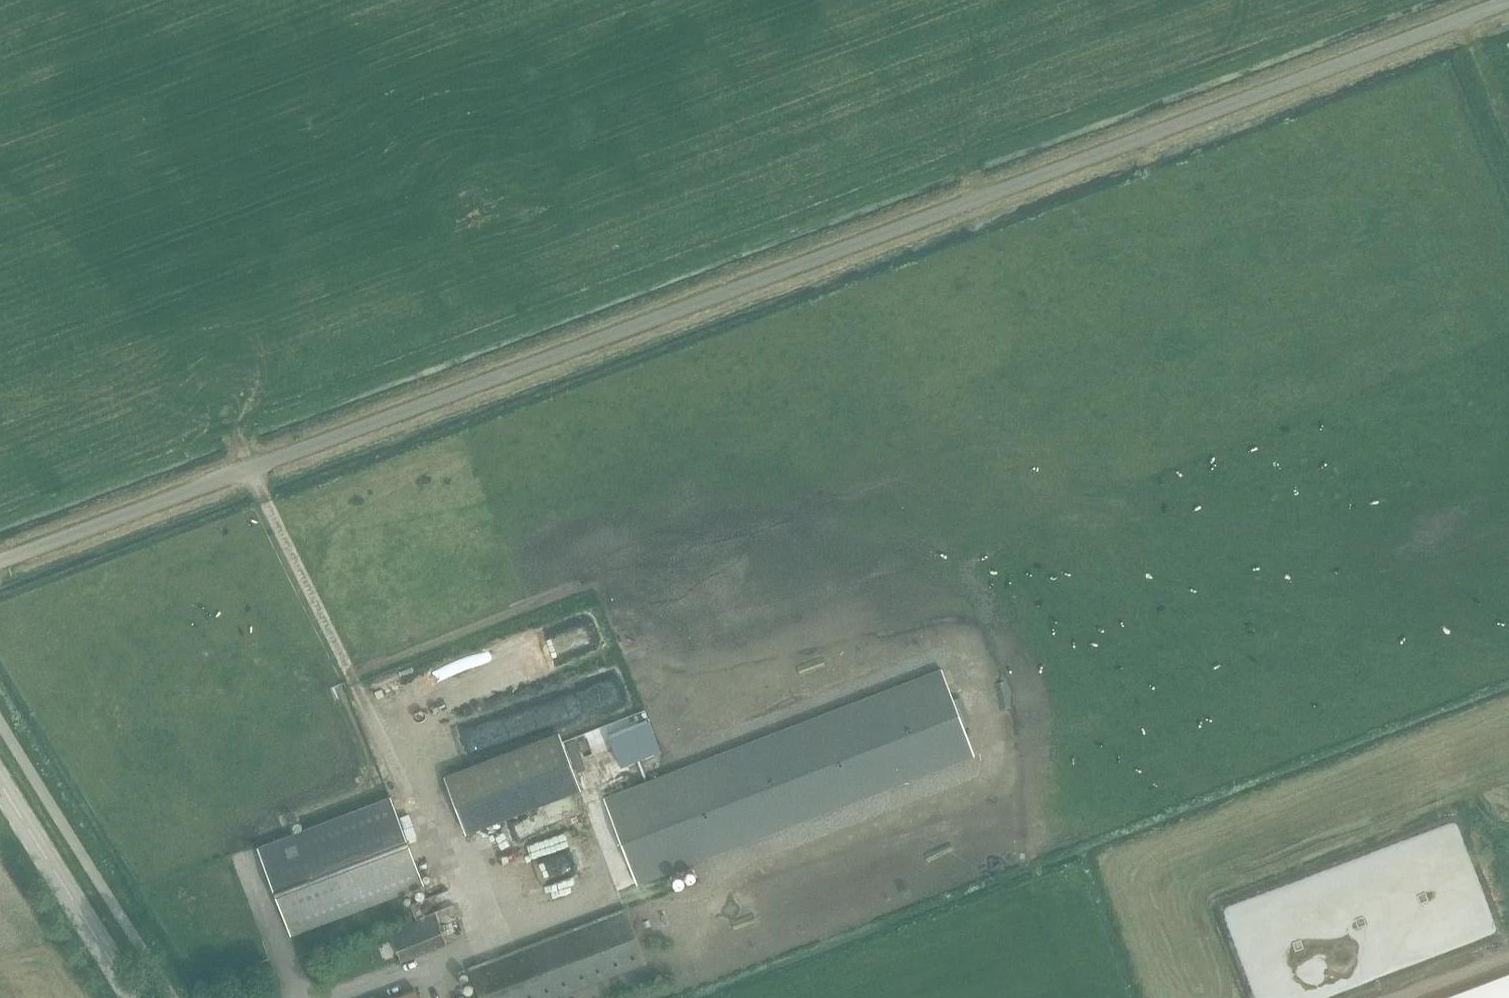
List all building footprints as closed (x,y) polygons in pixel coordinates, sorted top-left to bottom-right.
[(758,650),(750,655),(760,674),(769,670),(758,650)] [(587,668),(599,694),(622,684),(611,658),(587,668)] [(604,797),(636,883),(974,754),(941,669),(604,797)] [(444,776),(465,832),(579,788),(558,732),(444,776)] [(257,847),(291,934),(423,884),(390,796),(257,847)] [(608,853),(588,809),(537,832),(554,868),(583,855),(586,863),(608,853)] [(502,881),(544,865),(536,844),(494,860),(502,881)] [(745,896),(734,900),(742,920),(753,916),(745,896)] [(469,968),(480,997),(550,997),(646,962),(625,909),(469,968)] [(400,964),(447,947),(436,918),(389,934),(400,964)] [(1279,970),(1278,984),(1298,985),(1299,971),(1279,970)] [(1447,997),(1508,997),(1508,975),(1447,997)] [(415,989),(390,997),(418,997),(415,989)]
